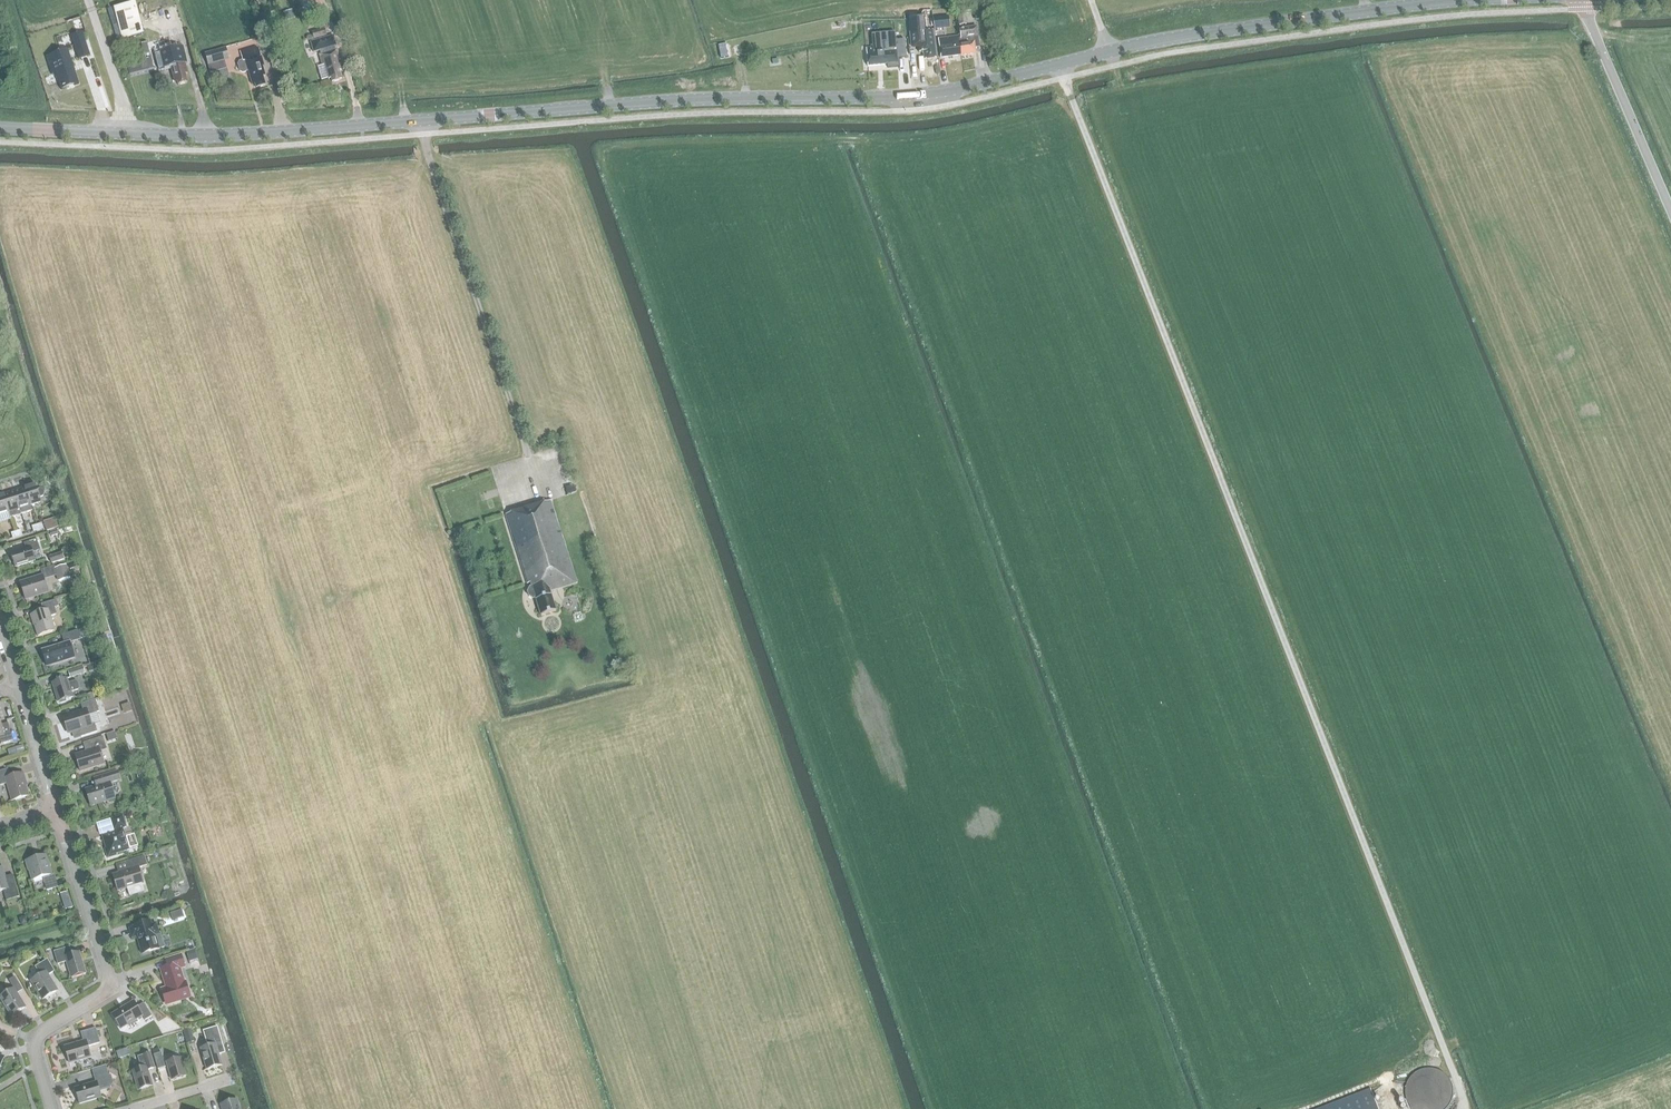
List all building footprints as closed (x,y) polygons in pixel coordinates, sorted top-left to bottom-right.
[(135,3),(114,8),(122,40),(143,35),(138,15),(135,3)] [(292,11),(284,13),(286,19),(293,17),(292,11)] [(959,25),(966,24),(965,15),(958,16),(959,25)] [(923,16),(908,18),(911,46),(918,45),(916,33),(925,32),(923,16)] [(949,27),(948,16),(930,18),(931,28),(949,27)] [(71,22),(45,31),(47,38),(74,29),(71,22)] [(958,36),(961,54),(976,52),(975,47),(979,46),(976,25),(957,28),(958,36)] [(329,38),(327,30),(314,33),(316,41),(329,38)] [(84,31),(73,35),(80,58),(92,55),(84,31)] [(935,57),(932,31),(925,32),(916,33),(918,45),(918,51),(923,51),(924,59),(935,57)] [(872,48),(866,49),(867,67),(887,65),(887,68),(898,67),(898,59),(908,58),(908,57),(906,57),(905,40),(895,41),(895,32),(871,34),(871,36),(872,35),(873,44),(872,44),(872,48)] [(961,54),(958,36),(938,39),(940,57),(961,54)] [(343,61),(337,41),(317,46),(323,68),(324,68),(328,83),(331,82),(332,85),(343,82),(340,72),(342,72),(339,62),(343,61)] [(230,60),(227,47),(205,54),(211,74),(228,69),(226,61),(230,60)] [(69,48),(47,55),(53,73),(57,72),(61,86),(64,85),(64,86),(66,85),(74,82),(75,85),(80,83),(69,48)] [(157,55),(155,56),(159,71),(161,70),(161,72),(168,70),(169,72),(171,71),(175,86),(177,85),(177,87),(188,84),(186,76),(188,76),(186,66),(188,65),(183,48),(157,54),(157,55)] [(263,67),(259,49),(239,54),(242,63),(236,64),(239,72),(241,74),(248,72),(252,88),(256,87),(257,90),(266,88),(263,77),(265,77),(262,68),(263,67)] [(41,502),(39,498),(43,496),(44,494),(44,491),(40,489),(37,490),(35,485),(24,488),(30,506),(41,502)] [(24,488),(14,492),(19,507),(19,508),(20,509),(21,514),(25,513),(32,511),(30,506),(24,488)] [(14,492),(4,495),(9,511),(9,512),(11,517),(21,514),(20,509),(19,508),(19,507),(14,492)] [(9,512),(9,511),(4,495),(0,496),(0,515),(9,512)] [(577,584),(552,501),(505,516),(527,585),(529,584),(539,617),(555,612),(549,592),(577,584)] [(40,550),(36,540),(24,544),(26,550),(11,554),(15,567),(35,561),(32,553),(40,550)] [(51,564),(64,560),(62,553),(49,557),(51,564)] [(70,578),(66,565),(53,569),(57,582),(70,578)] [(47,592),(42,576),(20,583),(25,599),(47,592)] [(58,607),(56,600),(41,605),(43,611),(30,615),(34,626),(38,636),(55,631),(50,617),(57,615),(54,608),(58,607)] [(81,639),(78,630),(61,636),(64,644),(42,651),(47,667),(74,658),(69,643),(81,639)] [(85,673),(83,667),(68,671),(70,678),(85,673)] [(68,684),(67,679),(52,683),(58,702),(59,702),(59,703),(61,704),(65,702),(66,701),(65,700),(73,698),(71,693),(77,692),(79,689),(77,683),(75,682),(68,684)] [(99,712),(95,700),(80,704),(83,712),(63,718),(68,733),(72,732),(74,739),(80,737),(81,738),(97,732),(94,724),(91,725),(88,715),(99,712)] [(1,744),(13,741),(8,726),(2,728),(0,722),(0,742),(1,744)] [(107,750),(102,737),(88,742),(90,750),(75,755),(80,772),(104,764),(100,752),(107,750)] [(25,752),(23,745),(14,748),(16,755),(25,752)] [(8,769),(0,771),(0,786),(7,784),(12,801),(29,796),(25,783),(26,782),(23,773),(10,777),(8,769)] [(138,779),(146,777),(144,770),(136,772),(138,779)] [(116,772),(99,778),(94,779),(96,787),(86,790),(91,806),(114,799),(109,783),(119,780),(116,772)] [(126,827),(122,816),(110,819),(114,832),(102,836),(106,849),(104,849),(107,858),(116,856),(116,854),(129,850),(122,828),(126,827)] [(52,875),(46,855),(25,861),(28,871),(29,871),(32,881),(42,878),(47,891),(59,888),(56,879),(54,874),(52,875)] [(112,875),(117,892),(118,891),(120,898),(129,896),(127,889),(143,884),(139,868),(147,866),(144,856),(127,861),(129,870),(112,875)] [(2,868),(0,868),(0,892),(3,891),(6,901),(19,897),(15,885),(8,887),(4,873),(2,868)] [(66,910),(73,908),(68,892),(61,894),(66,910)] [(22,926),(29,923),(26,916),(19,918),(22,926)] [(151,925),(150,921),(133,926),(133,927),(129,929),(132,938),(136,936),(142,954),(159,948),(155,935),(159,934),(156,924),(151,925)] [(72,955),(69,947),(54,952),(57,965),(66,962),(71,978),(85,974),(79,953),(72,955)] [(196,956),(194,950),(186,953),(188,959),(196,956)] [(184,967),(181,956),(165,961),(167,967),(161,969),(167,988),(162,990),(167,1005),(190,997),(186,982),(184,983),(179,968),(184,967)] [(54,971),(47,960),(35,967),(40,975),(31,981),(42,1000),(57,991),(47,976),(54,971)] [(14,977),(8,981),(13,989),(0,997),(0,998),(11,1016),(25,1008),(17,994),(22,990),(14,977)] [(137,1007),(133,1001),(111,1015),(120,1029),(142,1016),(145,1021),(151,1016),(143,1003),(137,1007)] [(222,1042),(217,1027),(203,1031),(207,1047),(200,1049),(207,1070),(221,1066),(215,1044),(222,1042)] [(184,1030),(187,1043),(194,1041),(190,1028),(184,1030)] [(100,1043),(96,1029),(81,1034),(83,1042),(65,1048),(69,1064),(77,1061),(77,1060),(90,1056),(87,1047),(100,1043)] [(154,1068),(150,1053),(137,1057),(141,1069),(132,1071),(138,1090),(152,1086),(147,1070),(154,1068)] [(165,1067),(161,1053),(154,1055),(158,1069),(165,1067)] [(186,1076),(180,1058),(166,1062),(172,1080),(186,1076)] [(74,1088),(79,1104),(101,1098),(99,1090),(104,1089),(102,1083),(110,1081),(108,1076),(105,1065),(92,1070),(95,1082),(74,1088)] [(80,1080),(87,1079),(86,1072),(78,1074),(80,1080)] [(1369,1091),(1322,1108),(1376,1108),(1369,1091)] [(236,1100),(221,1105),(222,1108),(239,1108),(236,1100)]
